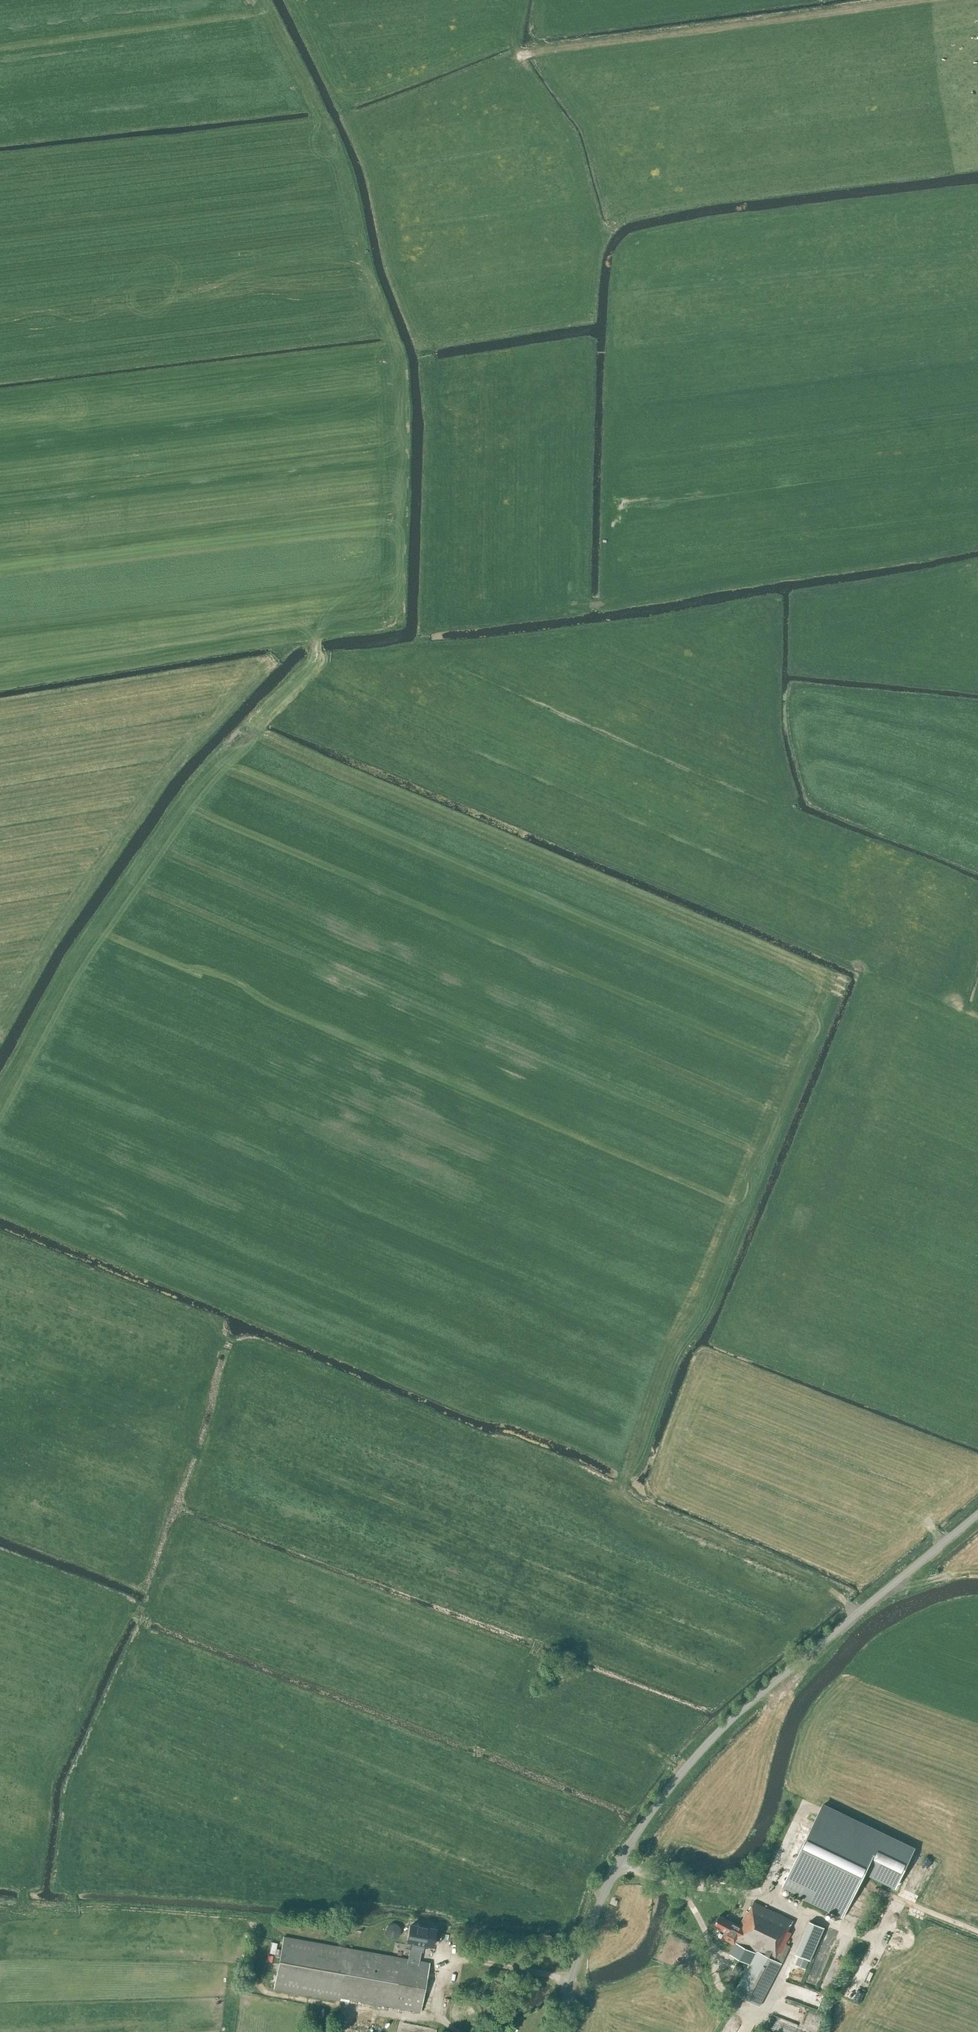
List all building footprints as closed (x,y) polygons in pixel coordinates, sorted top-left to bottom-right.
[(865,1871),(897,1886),(914,1850),(822,1806),(783,1887),(843,1916),(865,1871)] [(793,1921),(754,1902),(749,1911),(747,1911),(739,1926),(719,1915),(714,1925),(727,1932),(724,1938),(735,1943),(730,1954),(749,1964),(734,1993),(759,2006),(791,1946),(787,1944),(792,1933),(789,1931),(793,1921)] [(811,1961),(821,1937),(825,1928),(811,1921),(797,1954),(811,1961)] [(428,1927),(418,1925),(418,1924),(410,1923),(407,1943),(411,1943),(408,1959),(283,1936),(281,1950),(280,1955),(274,1988),(340,2000),(340,1997),(420,2012),(429,1963),(420,1961),(421,1952),(424,1952),(425,1946),(433,1947),(437,1928),(428,1927)]
